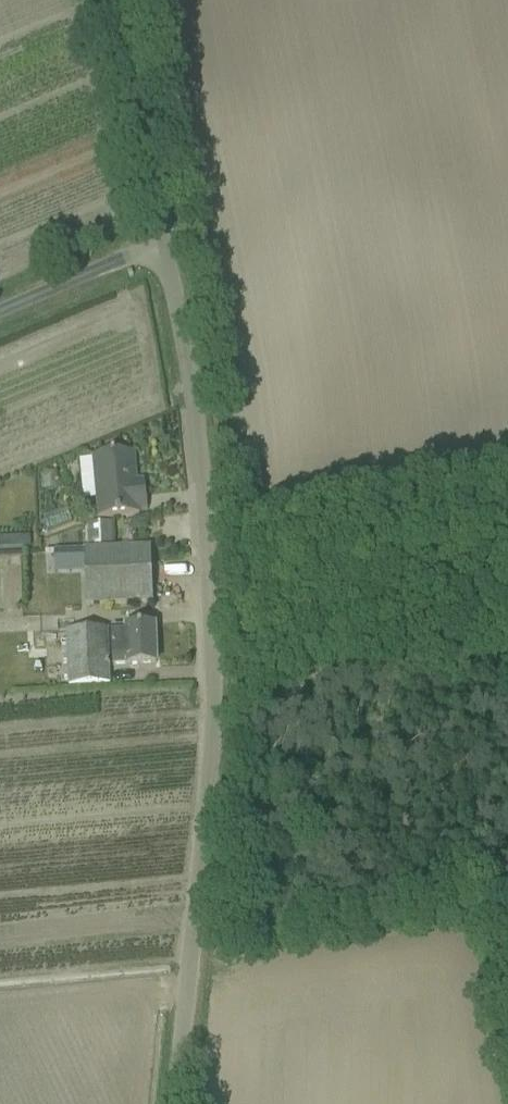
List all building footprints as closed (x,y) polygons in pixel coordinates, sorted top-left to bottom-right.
[(98,519),(117,518),(139,515),(139,512),(147,511),(144,482),(136,483),(133,454),(112,456),(93,457),(98,519)] [(41,492),(56,491),(54,474),(40,474),(41,492)] [(109,527),(84,528),(85,552),(87,552),(88,552),(110,551),(109,527)] [(89,606),(131,604),(153,603),(151,549),(110,551),(88,552),(87,552),(89,606)] [(83,605),(80,552),(36,555),(38,616),(50,616),(50,607),(83,605)] [(113,667),(134,666),(155,665),(154,628),(124,629),(124,632),(111,633),(113,667)] [(46,633),(46,684),(69,683),(69,688),(109,687),(109,659),(104,653),(105,630),(46,633)]
